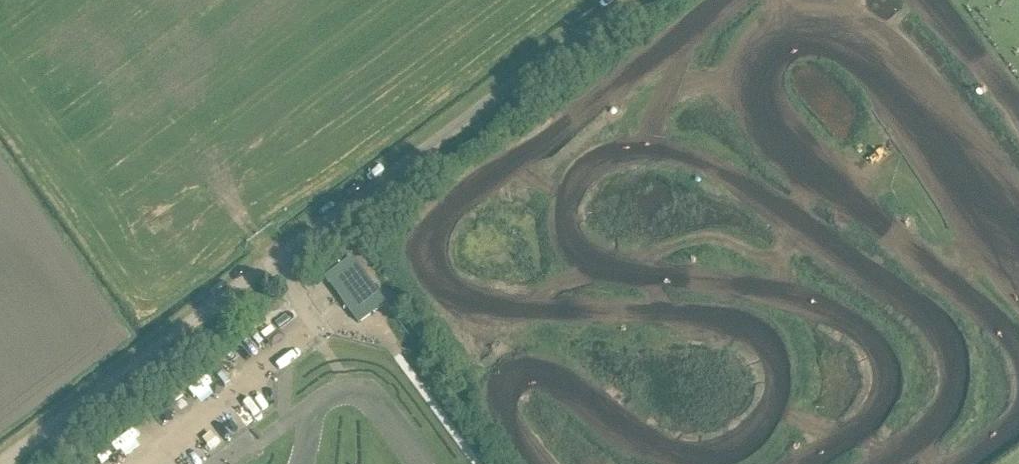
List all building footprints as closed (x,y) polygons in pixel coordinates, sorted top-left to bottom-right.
[(385,307),(351,261),(325,281),(359,326),(373,316),(385,307)]
